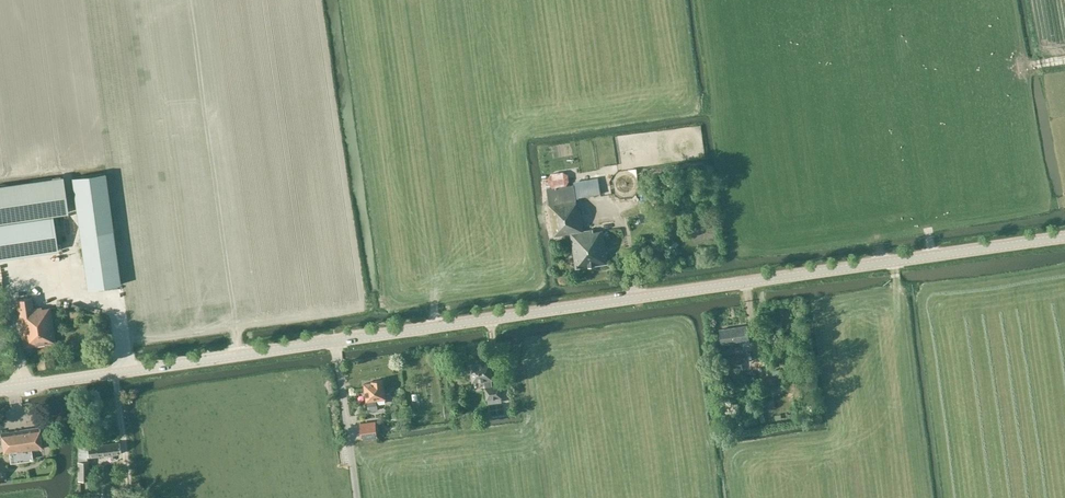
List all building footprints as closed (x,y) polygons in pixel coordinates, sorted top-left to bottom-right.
[(105,173),(72,178),(80,235),(113,231),(105,173)] [(57,244),(54,226),(59,226),(57,215),(68,213),(63,177),(0,187),(0,259),(58,251),(58,249),(62,249),(61,243),(57,244)] [(583,196),(601,194),(599,178),(580,181),(583,196)] [(571,233),(571,234),(572,233),(583,232),(583,231),(580,209),(578,209),(575,184),(547,188),(554,236),(571,233)] [(593,230),(583,231),(583,232),(572,233),(571,234),(576,268),(607,264),(603,231),(594,232),(593,230)] [(113,231),(80,235),(87,289),(120,285),(113,231)] [(23,347),(56,343),(50,307),(41,308),(41,307),(33,308),(33,298),(16,300),(23,347)] [(504,326),(505,334),(529,331),(528,323),(504,326)] [(722,345),(750,341),(748,325),(720,329),(722,345)] [(749,365),(746,354),(725,357),(728,369),(749,365)] [(493,386),(492,380),(494,380),(491,362),(470,364),(472,383),(485,381),(487,399),(502,397),(501,385),(493,386)] [(769,376),(772,389),(780,387),(778,374),(769,376)] [(377,400),(386,399),(384,380),(372,382),(365,383),(367,402),(368,402),(368,406),(378,405),(377,400)] [(378,438),(376,421),(359,423),(362,440),(378,438)] [(32,451),(42,449),(40,427),(0,433),(3,454),(10,453),(11,462),(33,459),(32,451)] [(87,446),(87,447),(78,447),(78,461),(78,480),(88,481),(88,458),(121,454),(119,442),(87,446)]
